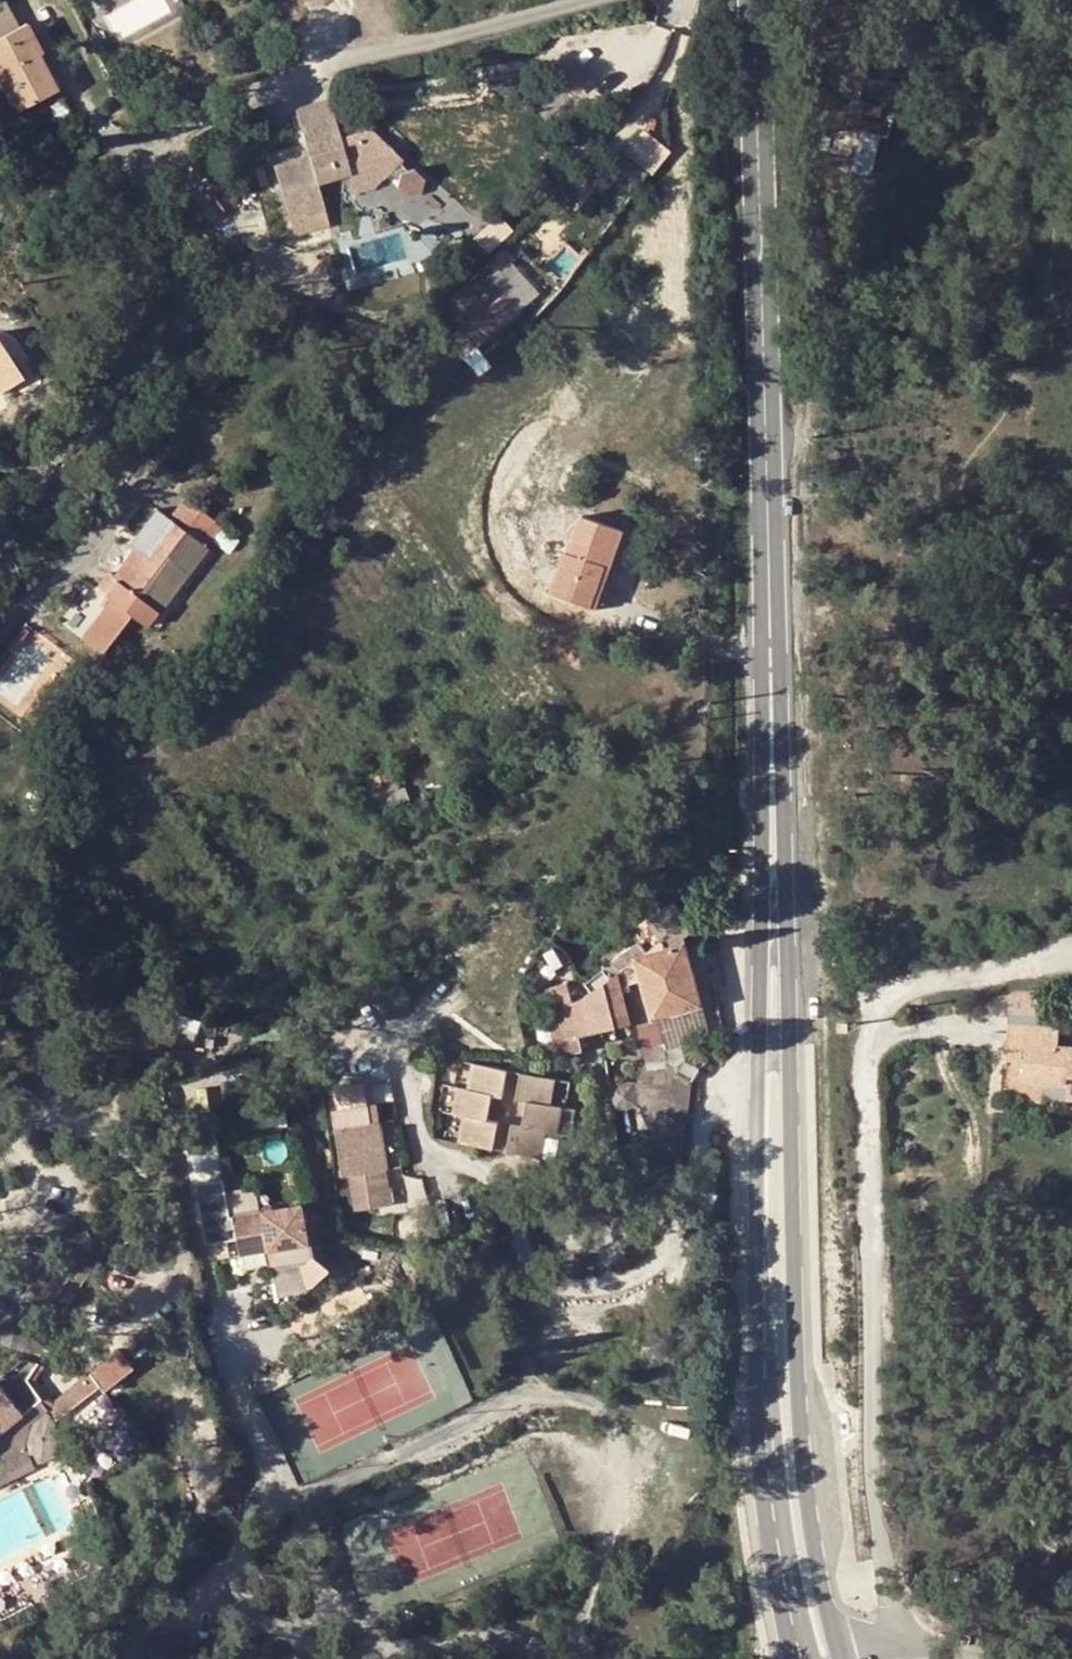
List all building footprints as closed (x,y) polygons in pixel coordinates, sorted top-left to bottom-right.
[(5,0),(0,0),(0,75),(18,109),(58,89),(40,54),(44,52),(28,22),(19,26),(5,0)] [(409,170),(407,168),(400,163),(404,158),(370,126),(354,131),(355,133),(357,140),(344,145),(341,137),(330,99),(296,108),(310,155),(276,165),(292,221),(326,211),(319,183),(350,174),(355,194),(375,188),(391,172),(400,179),(398,186),(409,195),(423,192),(426,179),(414,168),(409,170)] [(885,107),(897,111),(900,102),(888,99),(885,107)] [(885,107),(868,102),(865,113),(882,118),(885,107)] [(647,126),(611,173),(636,192),(672,146),(647,126)] [(357,140),(355,133),(341,137),(344,145),(357,140)] [(872,174),(882,138),(864,133),(855,168),(872,174)] [(29,245),(21,234),(14,238),(20,250),(29,245)] [(498,285),(524,266),(508,245),(483,263),(498,285)] [(488,308),(467,283),(441,305),(461,331),(463,329),(486,309),(488,308)] [(463,329),(473,339),(495,320),(486,309),(463,329)] [(22,377),(0,342),(0,392),(22,377)] [(113,577),(97,565),(86,578),(91,582),(61,621),(102,652),(113,636),(97,624),(114,601),(131,613),(150,626),(206,546),(223,525),(186,498),(170,519),(167,516),(140,553),(134,549),(113,577)] [(167,516),(156,508),(129,544),(134,549),(140,553),(167,516)] [(610,567),(623,530),(582,516),(574,542),(570,553),(565,551),(560,566),(551,591),(591,606),(606,566),(610,567)] [(565,551),(570,553),(574,542),(566,539),(564,545),(561,543),(556,556),(559,557),(556,565),(560,566),(565,551)] [(591,606),(600,609),(616,569),(610,567),(606,566),(591,606)] [(97,624),(113,636),(131,613),(114,601),(97,624)] [(17,646),(23,639),(18,635),(17,634),(11,642),(12,643),(17,646)] [(392,805),(388,793),(400,789),(392,768),(368,778),(375,797),(378,797),(383,809),(392,805)] [(388,793),(392,805),(410,798),(405,786),(400,789),(388,793)] [(678,899),(649,916),(665,943),(694,925),(678,899)] [(647,1019),(655,1016),(701,1005),(684,941),(664,946),(646,918),(594,954),(604,968),(585,981),(591,990),(580,1000),(550,1008),(558,1040),(632,1022),(627,1005),(642,1001),(647,1019)] [(386,992),(393,1003),(406,996),(399,984),(386,992)] [(663,1048),(709,1036),(701,1005),(655,1016),(663,1048)] [(837,1024),(837,1035),(848,1034),(847,1023),(837,1024)] [(1059,1055),(1060,1044),(1061,1027),(1010,1024),(1008,1046),(1026,1047),(1023,1081),(1069,1085),(1068,1098),(1071,1098),(1071,1056),(1059,1055)] [(1071,1056),(1071,1045),(1060,1044),(1059,1055),(1071,1056)] [(504,1070),(470,1064),(466,1088),(455,1087),(451,1114),(460,1114),(457,1141),(491,1147),(495,1121),(487,1120),(491,1093),(500,1094),(504,1070)] [(511,1124),(506,1149),(541,1156),(545,1132),(556,1134),(561,1106),(550,1104),(554,1079),(519,1073),(514,1098),(525,1100),(520,1126),(511,1124)] [(363,1106),(330,1111),(340,1175),(347,1174),(352,1209),(387,1203),(376,1121),(366,1123),(363,1106)] [(654,1140),(653,1154),(679,1157),(680,1143),(654,1140)] [(204,1207),(228,1206),(225,1182),(202,1183),(204,1207)] [(238,1254),(307,1241),(300,1202),(231,1215),(238,1254)] [(228,1206),(204,1207),(207,1238),(230,1237),(228,1206)] [(417,1235),(430,1233),(426,1211),(416,1212),(417,1235)] [(124,1349),(90,1367),(106,1396),(140,1378),(124,1349)] [(45,1394),(34,1380),(41,1361),(21,1360),(0,1378),(0,1430),(22,1412),(45,1394)] [(45,1394),(22,1412),(30,1422),(53,1403),(45,1394)] [(850,1413),(839,1414),(840,1435),(851,1435),(850,1413)]
